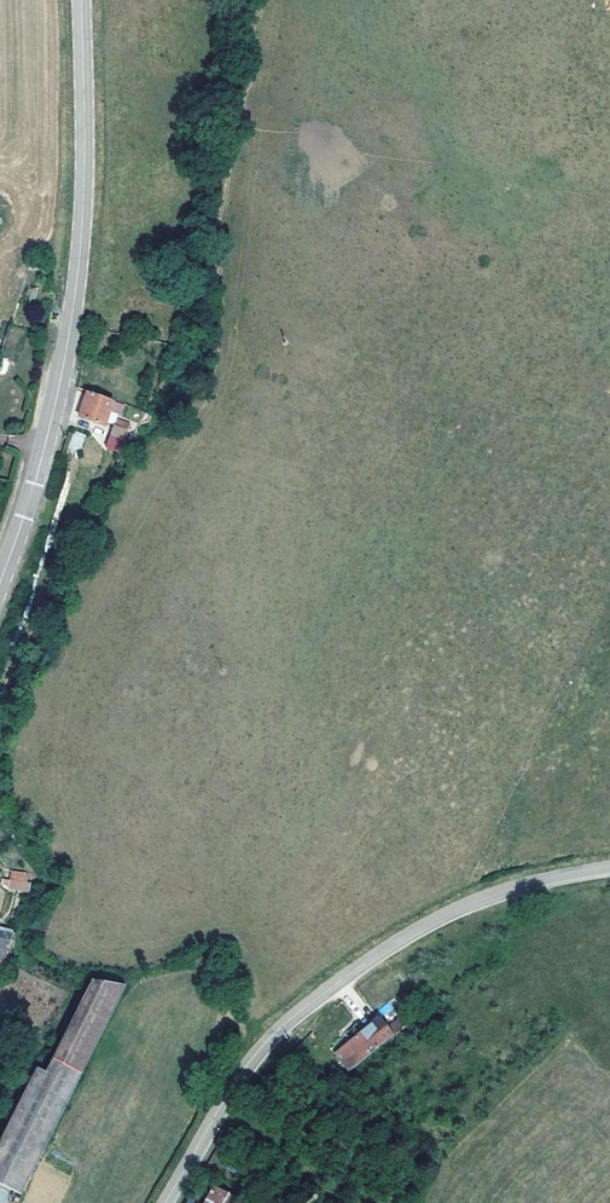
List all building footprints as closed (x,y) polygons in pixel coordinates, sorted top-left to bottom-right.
[(114,400),(88,390),(79,416),(105,425),(110,411),(114,400)] [(114,400),(110,411),(121,415),(125,404),(114,400)] [(113,424),(110,433),(126,438),(131,424),(118,419),(116,425),(113,424)] [(68,446),(80,451),(86,435),(74,430),(68,446)] [(31,882),(45,884),(44,878),(41,872),(28,871),(28,874),(11,871),(10,879),(31,882)] [(31,882),(10,879),(9,887),(30,890),(31,882)] [(8,960),(16,930),(0,926),(0,958),(8,960)] [(0,958),(0,968),(9,971),(11,961),(0,958)] [(94,975),(45,1071),(38,1067),(0,1141),(0,1183),(21,1195),(85,1069),(126,985),(94,975)] [(388,1026),(395,1034),(409,1022),(403,1014),(388,1026)] [(380,1016),(363,1030),(351,1040),(340,1049),(354,1067),(395,1034),(388,1026),(380,1016)] [(344,1033),(351,1040),(363,1030),(357,1023),(344,1033)] [(203,1174),(186,1202),(196,1202),(210,1179),(203,1174)] [(206,1202),(243,1202),(215,1186),(206,1202)]
